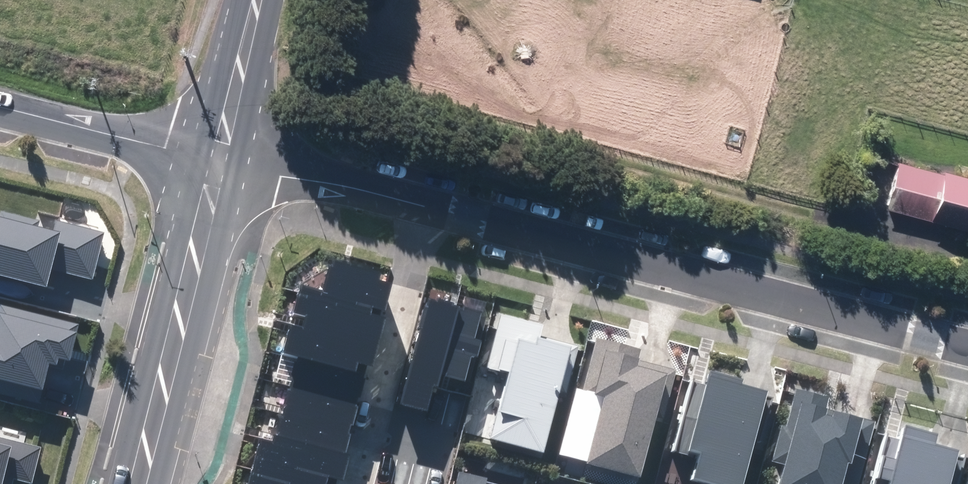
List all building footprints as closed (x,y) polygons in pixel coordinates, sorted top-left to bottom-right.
[(967,230),(967,176),(967,177),(938,169),(938,173),(893,161),(881,207),(967,230)] [(46,285),(51,265),(66,269),(92,275),(103,230),(57,219),(54,229),(38,225),(40,217),(1,208),(0,212),(0,274),(46,285)] [(328,479),(342,483),(349,456),(345,456),(368,367),(372,368),(383,323),(367,320),(369,310),(383,313),(388,290),(374,287),(376,281),(330,270),(324,297),(303,292),(297,315),(308,318),(305,331),(292,328),(286,356),(301,359),(295,385),(276,380),(252,483),(327,483),(328,479)] [(437,385),(457,305),(424,296),(398,405),(424,411),(430,389),(435,390),(437,385)] [(39,400),(43,383),(49,361),(56,363),(58,355),(69,357),(78,320),(0,301),(0,390),(39,400)] [(439,377),(470,385),(488,313),(457,305),(439,377)] [(488,435),(540,449),(556,387),(566,389),(578,342),(556,336),(538,331),(540,323),(499,312),(485,364),(505,370),(488,435)] [(584,459),(636,473),(653,412),(663,415),(676,366),(654,360),(638,356),(641,346),(595,334),(582,382),(594,385),(592,391),(601,394),(584,459)] [(718,483),(739,483),(751,437),(760,439),(770,396),(761,394),(762,389),(753,387),(736,383),(738,378),(704,370),(701,380),(690,377),(672,446),(695,452),(689,477),(718,483)] [(873,418),(852,413),(823,406),(826,394),(793,386),(784,421),(779,420),(769,457),(780,460),(774,483),(856,483),(873,418)] [(961,455),(951,452),(952,448),(946,446),(929,442),(931,433),(898,424),(896,434),(882,431),(868,483),(953,483),(961,455)] [(14,475),(32,480),(42,444),(0,433),(0,483),(11,483),(14,475)] [(455,483),(485,483),(486,480),(457,473),(455,483)]
